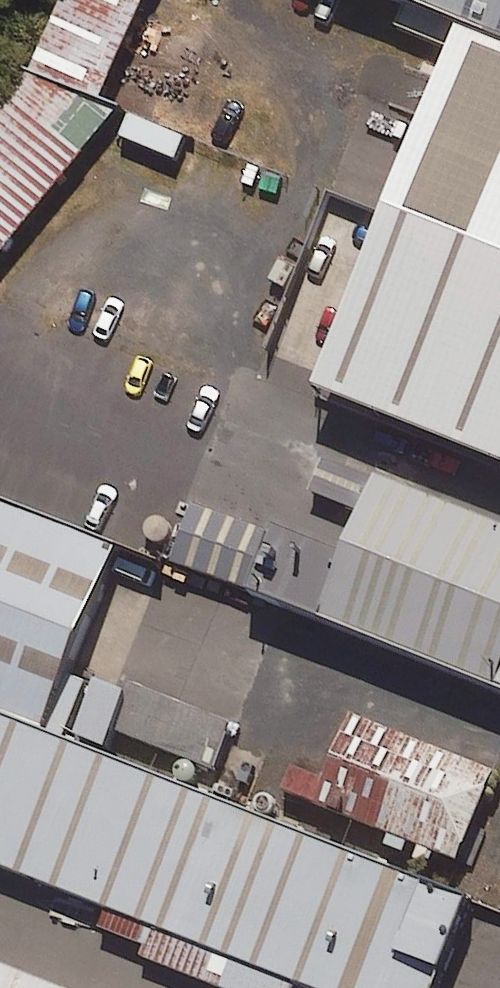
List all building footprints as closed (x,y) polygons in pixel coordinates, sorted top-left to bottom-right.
[(28,65),(97,97),(143,0),(58,0),(28,65)] [(499,36),(499,0),(404,0),(499,36)] [(450,27),(313,387),(499,457),(499,46),(450,27)] [(0,104),(0,253),(115,114),(25,73),(0,104)] [(127,110),(117,134),(175,158),(185,134),(127,110)] [(366,462),(306,617),(499,693),(499,514),(366,462)] [(267,525),(190,494),(166,558),(244,588),(267,525)] [(60,724),(127,544),(0,497),(0,702),(60,724)] [(316,987),(431,987),(473,893),(60,724),(0,702),(0,865),(316,987)] [(360,703),(323,800),(470,855),(499,775),(499,756),(360,703)] [(0,944),(0,987),(118,987),(0,944)]
